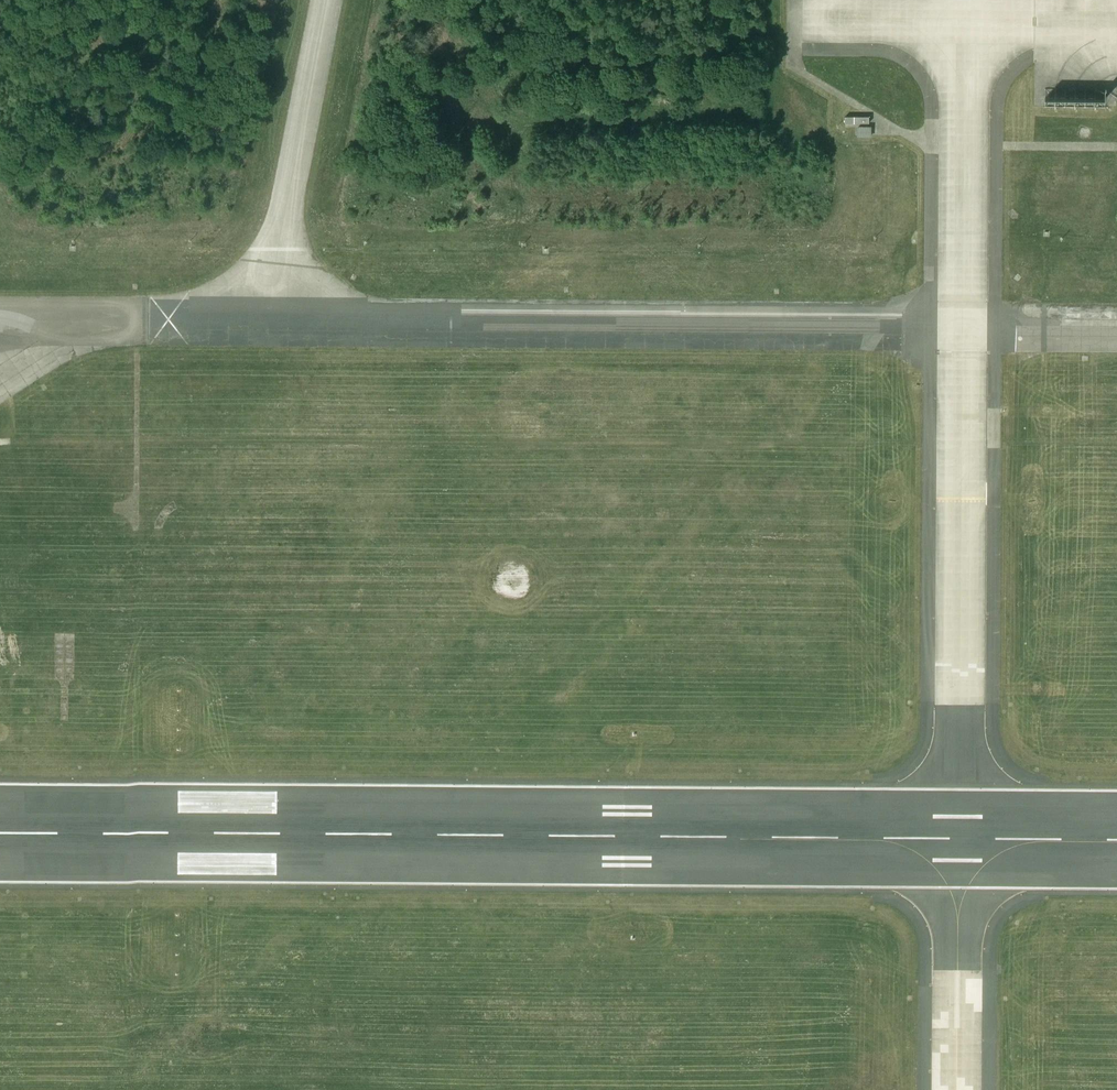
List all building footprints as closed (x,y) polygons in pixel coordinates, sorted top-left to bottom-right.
[(1048,92),(1048,106),(1066,106),(1066,93),(1048,92)] [(847,115),(847,123),(872,122),(872,114),(847,115)] [(859,136),(874,136),(874,124),(859,124),(859,136)]
